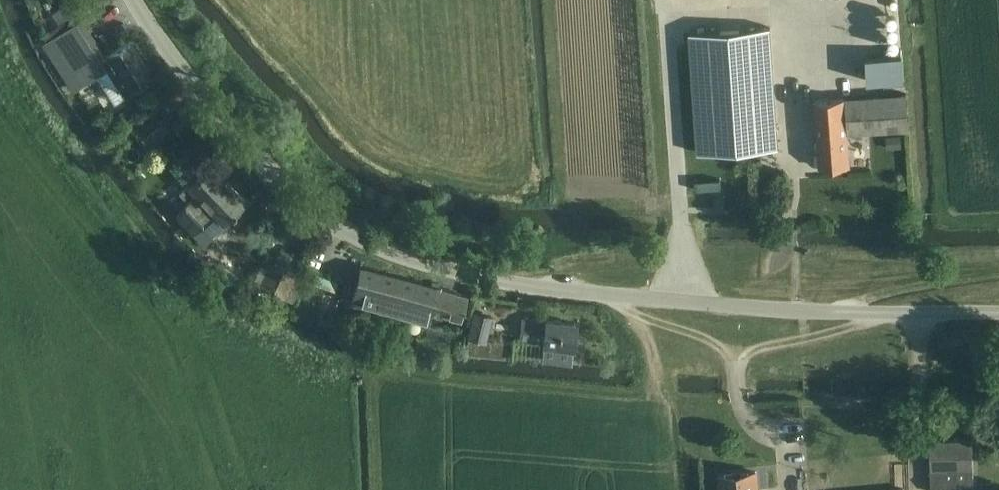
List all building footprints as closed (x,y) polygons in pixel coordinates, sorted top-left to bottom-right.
[(65,5),(51,14),(58,24),(72,15),(65,5)] [(186,12),(181,16),(188,23),(193,19),(186,12)] [(44,43),(41,45),(68,86),(72,92),(97,77),(113,103),(125,96),(131,92),(153,78),(129,41),(120,48),(118,49),(107,55),(106,56),(82,18),(44,43)] [(699,151),(777,146),(769,26),(691,31),(699,151)] [(867,79),(905,78),(904,53),(865,55),(867,79)] [(820,168),(850,166),(847,134),(909,128),(906,92),(814,100),(820,168)] [(149,148),(170,132),(152,109),(131,125),(149,148)] [(187,202),(176,215),(184,224),(228,182),(210,163),(186,185),(178,192),(187,202)] [(228,182),(184,224),(193,233),(202,225),(213,236),(227,223),(226,221),(247,202),(229,183),(228,182)] [(210,242),(195,262),(208,272),(223,252),(210,242)] [(270,264),(260,285),(282,296),(287,298),(296,302),(305,281),(297,277),(293,275),(292,275),(301,255),(296,252),(281,245),(272,265),(271,265),(270,264)] [(360,267),(351,300),(427,322),(429,314),(441,317),(442,313),(461,318),(467,297),(437,289),(360,267)] [(484,340),(490,315),(474,311),(468,336),(477,338),(481,339),(484,340)] [(573,347),(575,323),(521,318),(519,338),(543,340),(543,344),(573,347)] [(468,336),(467,352),(488,355),(490,340),(484,340),(481,339),(477,338),(468,336)] [(931,489),(973,489),(973,467),(972,438),(929,439),(930,468),(931,489)] [(720,474),(721,489),(757,489),(756,471),(720,474)]
